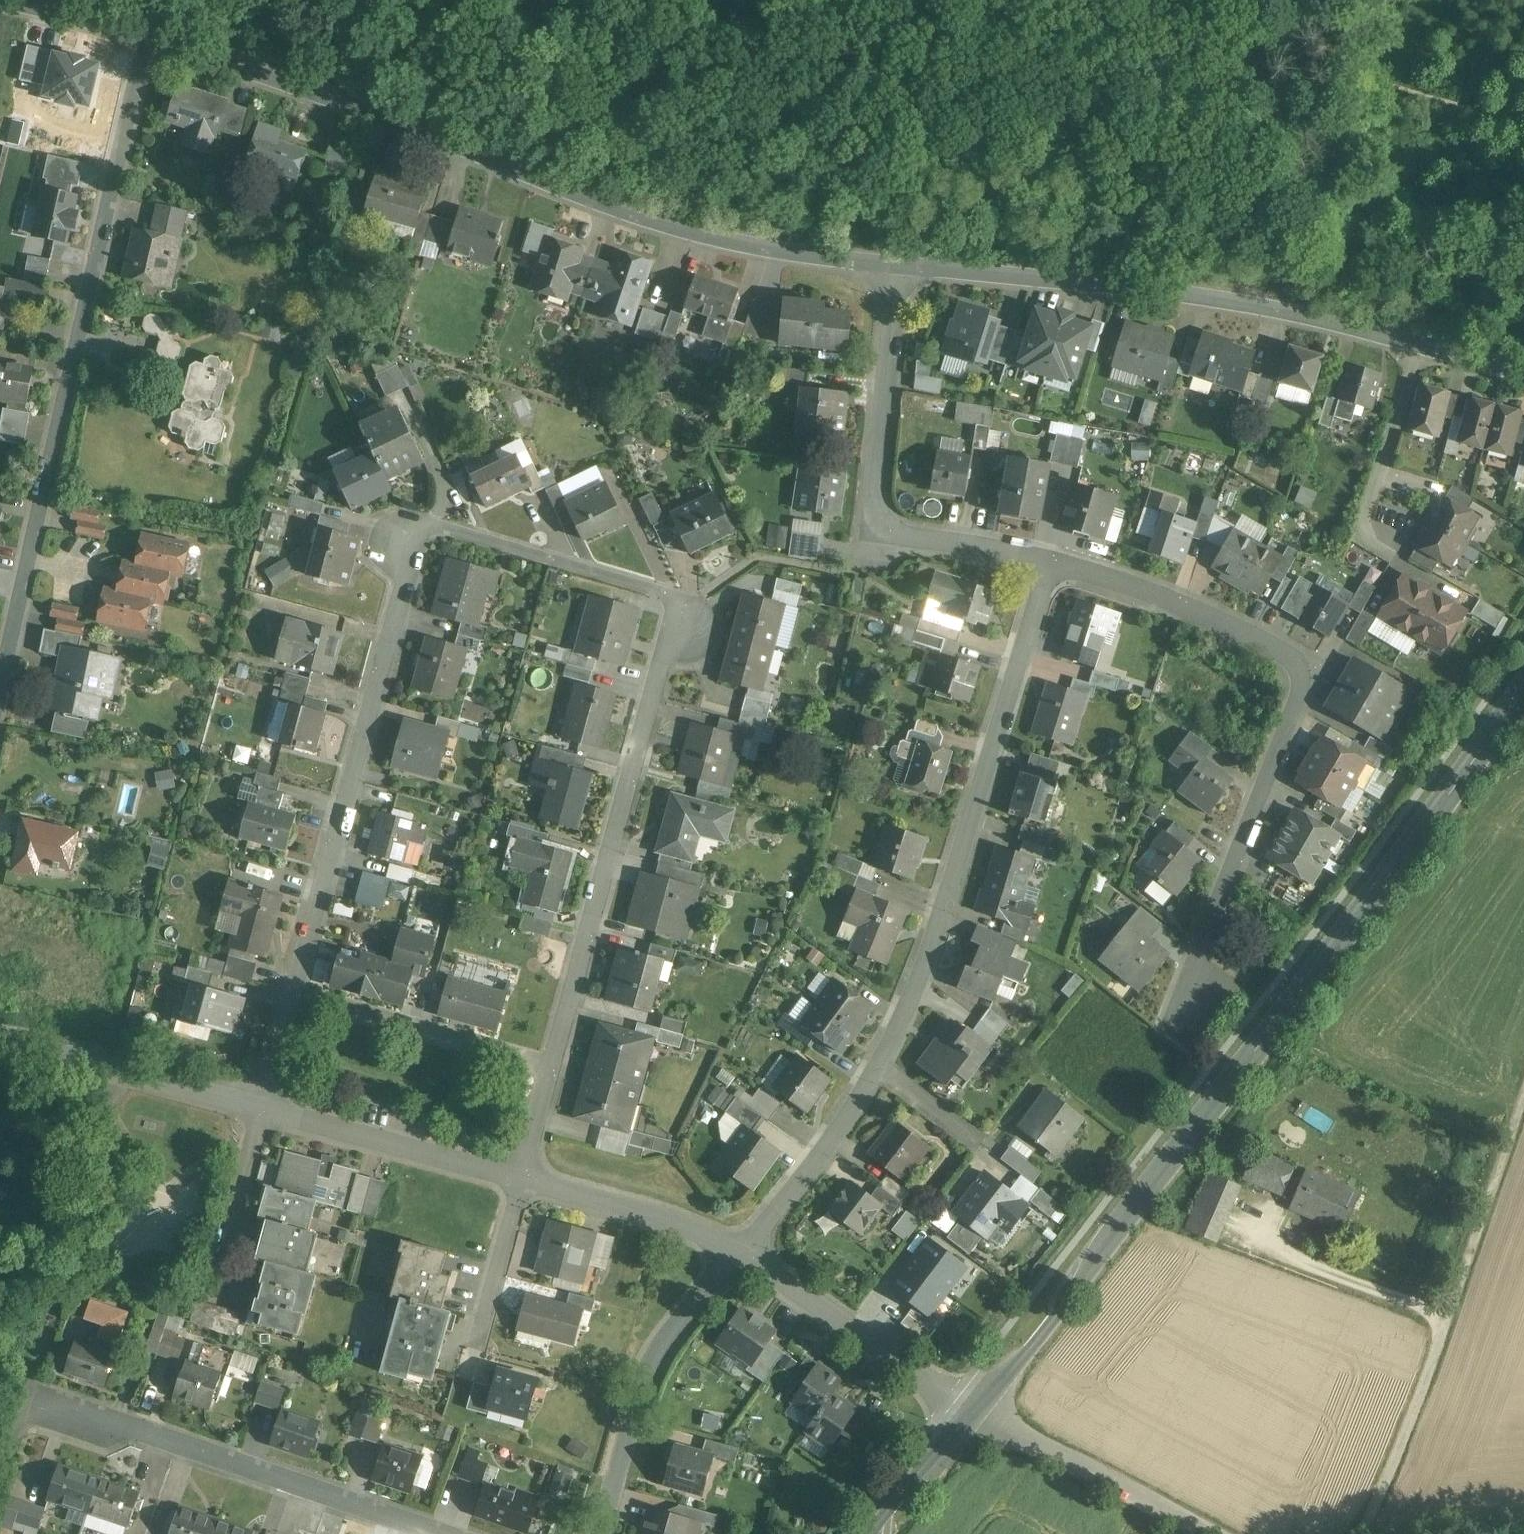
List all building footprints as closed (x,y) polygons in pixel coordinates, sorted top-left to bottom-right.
[(29,47),(21,80),(42,85),(49,52),(29,47)] [(57,104),(75,108),(76,105),(90,108),(100,64),(86,61),(87,58),(69,54),(68,56),(54,53),(44,97),(58,100),(57,104)] [(227,103),(227,101),(178,85),(166,122),(188,129),(183,145),(207,152),(212,137),(216,139),(218,131),(227,103)] [(241,139),(250,110),(227,103),(218,131),(241,139)] [(43,115),(43,122),(67,124),(68,117),(43,115)] [(246,163),(274,172),(297,179),(306,150),(278,141),(281,130),(259,123),(246,163)] [(326,158),(342,163),(347,164),(351,151),(331,144),(326,158)] [(43,179),(47,180),(72,186),(79,187),(84,164),(48,156),(43,179)] [(419,211),(425,188),(376,174),(365,212),(415,226),(419,211)] [(72,186),(47,180),(35,235),(66,242),(70,227),(74,228),(77,214),(72,213),(76,198),(70,196),(72,186)] [(157,205),(150,235),(180,241),(186,211),(157,205)] [(24,228),(33,229),(35,208),(26,207),(24,228)] [(413,235),(424,239),(431,215),(419,211),(415,226),(413,235)] [(498,242),(500,243),(501,237),(497,236),(501,223),(460,211),(457,222),(449,246),(448,251),(492,264),(498,242)] [(424,239),(449,246),(457,222),(431,215),(424,239)] [(567,301),(569,293),(582,298),(595,259),(581,254),(583,250),(550,239),(553,230),(533,224),(533,223),(523,252),(524,252),(540,257),(530,289),(567,301)] [(176,256),(180,241),(150,235),(135,231),(125,276),(170,286),(176,256)] [(407,253),(419,257),(424,239),(413,235),(407,253)] [(582,298),(595,302),(591,314),(631,327),(652,263),(616,251),(612,264),(595,259),(582,298)] [(50,260),(28,256),(24,280),(46,283),(50,260)] [(704,335),(724,342),(731,320),(729,319),(738,292),(695,277),(684,307),(711,316),(704,335)] [(48,286),(10,280),(7,279),(4,295),(45,302),(46,301),(48,286)] [(780,343),(795,345),(796,345),(847,350),(851,314),(824,311),(825,304),(785,300),(784,302),(780,343)] [(778,303),(754,301),(745,325),(744,328),(767,330),(776,331),(778,303)] [(1007,365),(1016,336),(1017,331),(1000,326),(1001,321),(989,317),(991,311),(959,301),(953,320),(950,319),(939,355),(973,365),(975,361),(988,365),(990,360),(1007,365)] [(663,331),(668,317),(643,308),(635,333),(660,342),(663,331)] [(676,336),(683,315),(670,311),(668,317),(663,331),(676,336)] [(1073,383),(1089,331),(1090,328),(1070,322),(1071,316),(1058,312),(1057,318),(1036,311),(1019,367),(1073,383)] [(151,314),(146,316),(146,317),(144,318),(142,327),(145,333),(154,336),(157,335),(157,336),(160,341),(158,342),(156,352),(159,358),(174,361),(180,358),(182,348),(179,342),(174,341),(177,331),(173,325),(164,323),(160,316),(151,314)] [(731,320),(724,342),(719,358),(733,363),(740,339),(744,328),(745,325),(731,320)] [(1092,320),(1089,330),(1090,330),(1083,349),(1095,353),(1104,324),(1092,320)] [(1162,378),(1163,373),(1174,338),(1127,324),(1124,336),(1119,335),(1115,337),(1112,346),(1114,351),(1117,352),(1113,365),(1143,374),(1144,373),(1161,378),(1162,378)] [(766,342),(767,330),(744,328),(740,339),(766,342)] [(1191,373),(1238,389),(1242,390),(1254,354),(1220,343),(1221,339),(1203,334),(1191,373)] [(1007,365),(1013,367),(1014,367),(1019,369),(1020,367),(1019,367),(1027,340),(1016,336),(1007,365)] [(1193,366),(1198,350),(1201,342),(1188,337),(1180,362),(1193,366)] [(1312,391),(1319,368),(1322,357),(1290,348),(1280,382),(1312,391)] [(220,408),(221,406),(221,405),(225,391),(231,387),(233,377),(230,371),(220,369),(222,364),(218,358),(211,356),(205,360),(204,364),(196,363),(190,366),(183,395),(186,401),(191,403),(188,412),(178,410),(173,413),(169,427),(172,433),(187,437),(185,442),(189,448),(196,450),(197,450),(204,447),(206,442),(216,445),(222,442),(225,428),(222,421),(212,419),(214,411),(220,408)] [(1157,391),(1168,395),(1170,395),(1180,361),(1168,357),(1162,378),(1161,378),(1157,391)] [(17,367),(16,367),(0,364),(0,402),(5,403),(6,401),(9,402),(9,399),(27,402),(33,370),(17,367)] [(376,375),(385,395),(387,397),(408,387),(398,365),(376,375)] [(1370,409),(1377,387),(1380,375),(1349,365),(1338,399),(1339,400),(1340,400),(1335,418),(1351,423),(1357,405),(1370,409)] [(779,368),(778,369),(778,370),(777,381),(803,383),(804,371),(804,370),(779,368)] [(1248,372),(1247,375),(1247,376),(1242,390),(1241,390),(1239,396),(1251,400),(1259,376),(1248,372)] [(917,373),(914,388),(940,392),(943,378),(917,373)] [(1260,374),(1259,377),(1259,378),(1251,400),(1265,405),(1274,379),(1260,374)] [(1422,386),(1421,389),(1421,390),(1410,429),(1435,436),(1436,435),(1447,393),(1422,386)] [(802,436),(824,438),(842,440),(847,394),(807,389),(807,390),(802,436)] [(1447,393),(1443,409),(1441,416),(1452,419),(1458,396),(1447,393)] [(1464,422),(1468,407),(1470,399),(1459,396),(1453,419),(1464,422)] [(1331,429),(1339,403),(1339,402),(1339,400),(1328,397),(1327,397),(1319,426),(1331,429)] [(21,442),(22,442),(27,414),(24,413),(26,403),(10,399),(9,400),(9,402),(7,410),(3,409),(0,426),(0,440),(21,444),(21,442)] [(1459,442),(1474,447),(1483,449),(1495,406),(1470,399),(1459,442)] [(993,408),(960,403),(956,402),(953,421),(989,427),(990,427),(993,408)] [(1519,412),(1516,411),(1515,411),(1495,406),(1483,449),(1508,455),(1519,413),(1519,412)] [(360,427),(373,453),(411,435),(398,409),(362,426),(360,427)] [(1523,442),(1523,420),(1518,418),(1512,441),(1523,444),(1523,442)] [(986,450),(987,443),(990,427),(977,425),(973,448),(986,450)] [(1057,434),(1051,457),(1050,461),(1063,464),(1070,438),(1057,434)] [(423,462),(411,435),(373,453),(385,480),(423,462)] [(1070,437),(1068,445),(1063,465),(1077,468),(1084,441),(1083,441),(1070,437)] [(529,486),(531,485),(523,468),(516,454),(470,476),(485,507),(529,486)] [(964,498),(970,466),(970,465),(971,459),(937,454),(931,490),(963,495),(963,498),(964,498)] [(335,473),(335,474),(336,474),(351,509),(390,491),(390,490),(374,456),(373,456),(358,463),(360,467),(359,467),(348,472),(346,468),(335,473)] [(1038,521),(1042,501),(1048,465),(1011,458),(1001,514),(1002,514),(1003,510),(1037,516),(1036,520),(1038,521)] [(532,494),(544,488),(532,463),(523,468),(531,485),(529,486),(532,494)] [(837,515),(839,507),(839,506),(843,476),(801,470),(796,508),(796,509),(837,515)] [(316,498),(325,501),(331,480),(322,478),(316,498)] [(608,532),(625,524),(606,484),(565,503),(574,520),(584,540),(607,529),(608,532)] [(1102,540),(1103,539),(1115,496),(1074,484),(1061,527),(1102,540)] [(565,503),(557,486),(546,491),(562,525),(574,520),(565,503)] [(1474,500),(1474,499),(1473,499),(1452,486),(1445,498),(1467,511),(1474,500)] [(1153,491),(1151,497),(1150,498),(1147,507),(1162,512),(1162,513),(1165,514),(1161,528),(1157,527),(1148,553),(1184,565),(1197,523),(1174,515),(1178,499),(1153,491)] [(664,519),(654,498),(652,493),(639,499),(651,525),(664,519)] [(323,504),(303,498),(292,495),(289,507),(320,516),(323,504)] [(690,549),(710,539),(711,539),(730,530),(731,533),(732,533),(714,495),(672,515),(691,553),(692,552),(690,549)] [(1201,510),(1212,515),(1218,501),(1206,497),(1201,510)] [(1443,497),(1433,513),(1433,514),(1429,521),(1467,543),(1474,532),(1472,526),(1477,518),(1443,497)] [(74,506),(73,508),(71,519),(79,521),(76,534),(103,539),(106,526),(97,524),(100,511),(74,506)] [(1197,522),(1198,523),(1193,537),(1205,541),(1213,517),(1200,513),(1197,522)] [(1233,530),(1234,529),(1235,526),(1214,515),(1206,539),(1206,540),(1222,549),(1233,530)] [(317,527),(323,529),(346,535),(349,524),(320,516),(317,527)] [(1415,545),(1420,548),(1420,549),(1449,566),(1454,557),(1460,556),(1467,544),(1429,521),(1415,545)] [(771,524),(769,532),(773,533),(772,543),(785,545),(787,527),(771,524)] [(308,575),(326,580),(327,580),(345,585),(358,539),(321,529),(308,575)] [(1224,580),(1234,585),(1258,544),(1233,530),(1213,566),(1227,574),(1224,580)] [(792,533),(791,541),(789,550),(817,555),(820,538),(820,537),(792,533)] [(182,576),(182,574),(188,546),(142,536),(136,565),(136,566),(182,576)] [(1247,586),(1257,592),(1261,594),(1282,558),(1258,544),(1234,585),(1243,591),(1247,586)] [(1288,546),(1286,551),(1282,557),(1282,559),(1271,577),(1281,583),(1299,553),(1288,546)] [(1439,560),(1420,549),(1419,549),(1416,547),(1409,558),(1432,572),(1439,560)] [(1368,571),(1383,575),(1388,559),(1373,555),(1368,571)] [(474,626),(478,611),(478,610),(483,592),(493,594),(499,574),(449,560),(434,615),(474,626)] [(286,561),(268,568),(274,584),(292,577),(286,561)] [(123,563),(120,575),(117,592),(150,599),(151,599),(151,600),(163,603),(169,573),(135,566),(135,565),(123,563)] [(986,624),(994,597),(996,593),(995,593),(935,574),(927,600),(929,601),(932,602),(934,601),(935,599),(951,603),(951,604),(948,616),(974,624),(976,621),(986,624)] [(1434,595),(1403,576),(1380,615),(1411,634),(1434,595)] [(774,592),(796,598),(797,598),(799,598),(802,585),(778,578),(774,592)] [(1360,613),(1363,608),(1375,588),(1363,581),(1348,606),(1360,613)] [(1298,619),(1299,619),(1299,620),(1326,635),(1333,623),(1337,622),(1340,616),(1339,613),(1337,612),(1343,602),(1317,587),(1298,619)] [(144,629),(146,622),(150,599),(104,589),(98,619),(143,629),(144,629)] [(784,605),(745,595),(734,637),(773,648),(784,605)] [(1441,652),(1465,613),(1434,595),(1411,634),(1441,652)] [(592,596),(577,652),(577,653),(596,658),(623,665),(639,609),(592,596)] [(1504,614),(1490,606),(1479,599),(1470,614),(1496,628),(1504,614)] [(1121,615),(1108,611),(1107,611),(1106,611),(1106,609),(1103,608),(1099,606),(1098,608),(1079,602),(1062,656),(1096,666),(1107,630),(1115,633),(1121,615)] [(78,609),(71,607),(70,607),(53,603),(50,616),(58,618),(55,631),(81,636),(84,623),(76,621),(78,609)] [(1362,610),(1351,630),(1346,639),(1359,647),(1376,618),(1362,610)] [(927,633),(928,630),(928,629),(931,622),(920,618),(916,630),(927,633)] [(961,631),(932,622),(931,622),(927,633),(929,634),(957,643),(961,631)] [(484,641),(486,634),(487,628),(475,624),(474,626),(461,623),(458,634),(484,641)] [(305,624),(304,626),(294,664),(330,674),(341,634),(340,634),(305,624)] [(905,627),(904,630),(902,638),(913,642),(916,630),(905,627)] [(81,637),(55,631),(54,631),(46,629),(41,654),(63,659),(63,658),(66,647),(78,649),(81,637)] [(916,630),(915,636),(913,642),(941,651),(945,639),(916,630)] [(466,649),(466,650),(477,653),(481,640),(458,634),(454,646),(466,649)] [(734,637),(722,681),(761,691),(773,648),(734,637)] [(466,649),(444,643),(443,643),(427,639),(413,689),(451,699),(466,649)] [(66,647),(64,656),(63,659),(60,658),(49,709),(73,715),(74,707),(91,710),(94,695),(105,698),(109,678),(115,678),(119,658),(66,647)] [(978,666),(947,656),(940,654),(941,651),(929,647),(917,685),(951,695),(951,697),(967,702),(978,666)] [(577,653),(577,652),(568,649),(564,663),(568,664),(593,671),(596,658),(577,653)] [(1355,660),(1342,684),(1393,714),(1407,690),(1355,660)] [(593,671),(568,664),(564,676),(589,683),(593,671)] [(1089,683),(1110,690),(1115,691),(1119,679),(1093,671),(1089,683)] [(282,690),(292,692),(305,696),(310,680),(287,673),(282,690)] [(1096,686),(1084,682),(1073,679),(1070,689),(1086,695),(1086,696),(1092,698),(1096,686)] [(1086,695),(1054,685),(1048,683),(1033,733),(1071,744),(1072,743),(1086,695)] [(573,713),(568,731),(566,739),(600,749),(615,695),(577,684),(569,712),(573,713)] [(1379,738),(1393,714),(1342,684),(1328,708),(1379,738)] [(305,696),(289,692),(282,690),(279,702),(288,705),(288,704),(289,704),(302,708),(305,696)] [(742,710),(754,714),(767,717),(771,704),(746,698),(745,698),(742,710)] [(323,714),(301,708),(288,704),(288,706),(290,707),(287,718),(289,719),(282,743),(312,752),(323,714)] [(457,738),(457,737),(457,736),(461,723),(438,717),(434,730),(435,731),(448,734),(448,736),(457,738)] [(751,740),(755,728),(721,718),(717,731),(744,738),(751,740)] [(935,737),(936,735),(938,728),(936,724),(920,719),(917,721),(914,730),(915,733),(932,739),(935,737)] [(404,723),(399,742),(393,765),(436,776),(448,734),(404,723)] [(694,724),(686,753),(680,774),(731,787),(744,738),(717,731),(694,724)] [(939,793),(943,780),(951,752),(928,745),(929,738),(915,734),(914,730),(911,729),(908,732),(905,741),(903,740),(899,742),(896,753),(898,757),(912,761),(906,783),(939,793)] [(1190,732),(1182,743),(1205,760),(1213,748),(1190,732)] [(1392,750),(1371,738),(1370,737),(1364,747),(1386,760),(1392,750)] [(1363,761),(1324,738),(1311,761),(1351,784),(1363,761)] [(1353,741),(1350,745),(1347,751),(1363,761),(1364,761),(1363,762),(1372,767),(1378,756),(1353,741)] [(1177,790),(1210,813),(1234,780),(1205,760),(1182,743),(1169,761),(1188,775),(1177,790)] [(572,768),(573,767),(576,755),(540,744),(539,745),(536,757),(536,758),(572,768)] [(1054,773),(1057,762),(1034,754),(1031,765),(1054,773)] [(578,830),(582,816),(582,815),(593,774),(535,758),(528,784),(548,790),(540,819),(578,830)] [(1338,805),(1351,784),(1311,761),(1298,783),(1337,806),(1338,805)] [(1054,773),(1048,771),(1047,771),(1031,766),(1028,774),(1021,773),(1008,814),(1014,816),(1015,815),(1044,823),(1056,784),(1056,783),(1051,782),(1054,773)] [(155,771),(158,789),(176,787),(173,768),(155,771)] [(280,779),(273,776),(256,772),(252,786),(259,788),(260,787),(277,792),(280,779)] [(285,851),(294,819),(294,818),(295,815),(279,810),(283,794),(260,787),(255,804),(248,802),(238,838),(285,851)] [(1314,806),(1336,819),(1340,821),(1346,810),(1338,805),(1337,806),(1320,796),(1314,806)] [(723,841),(731,812),(674,797),(659,850),(662,851),(694,860),(700,835),(723,841)] [(1297,810),(1284,831),(1326,855),(1338,834),(1297,810)] [(379,813),(376,824),(368,853),(404,863),(415,823),(379,813)] [(1330,829),(1336,833),(1338,834),(1338,835),(1350,842),(1356,831),(1335,819),(1330,829)] [(38,861),(69,867),(76,833),(23,820),(12,869),(12,870),(35,875),(38,861)] [(1166,832),(1175,840),(1186,848),(1194,837),(1174,821),(1166,832)] [(1022,825),(1018,836),(1018,837),(1017,839),(1046,848),(1050,834),(1022,825)] [(522,827),(521,830),(518,839),(544,846),(548,835),(522,827)] [(926,838),(897,830),(886,827),(874,867),(911,878),(917,857),(920,857),(926,838)] [(1310,883),(1326,855),(1284,831),(1268,859),(1310,883)] [(1174,894),(1195,869),(1201,861),(1165,832),(1139,866),(1159,881),(1158,882),(1160,884),(1161,884),(1161,883),(1174,894)] [(147,864),(166,867),(171,839),(153,835),(147,864)] [(524,903),(527,904),(528,904),(555,912),(572,854),(518,839),(517,839),(510,865),(541,874),(536,892),(528,890),(524,903)] [(1020,853),(1031,857),(1033,858),(1033,859),(1042,861),(1046,848),(1023,841),(1020,853)] [(1019,902),(1029,870),(1032,858),(999,847),(985,891),(981,890),(975,910),(1005,920),(1004,923),(1027,930),(1034,907),(1019,902)] [(691,871),(694,860),(662,851),(659,862),(691,871)] [(863,863),(849,858),(839,854),(834,866),(858,876),(863,863)] [(659,862),(655,876),(701,888),(704,875),(691,871),(659,862)] [(852,890),(855,884),(858,876),(834,866),(829,880),(852,890)] [(382,910),(389,881),(390,879),(363,872),(355,902),(382,910)] [(687,940),(701,888),(655,876),(642,873),(628,925),(687,940)] [(858,876),(854,886),(853,889),(875,898),(880,885),(858,876)] [(280,896),(260,891),(260,890),(255,889),(256,887),(253,886),(250,885),(249,887),(229,882),(222,910),(239,915),(231,948),(264,956),(280,896)] [(906,910),(886,902),(856,891),(845,920),(846,921),(846,920),(859,929),(851,950),(885,964),(906,910)] [(1159,922),(1143,910),(1140,908),(1131,919),(1150,934),(1159,922)] [(524,916),(520,929),(548,937),(552,924),(524,916)] [(1132,919),(1130,920),(1130,921),(1101,956),(1141,990),(1171,955),(1148,936),(1150,934),(1149,933),(1132,919)] [(1001,934),(1023,943),(1027,930),(1005,924),(1004,924),(1001,934)] [(971,941),(986,947),(998,952),(1005,936),(977,925),(971,941)] [(423,976),(429,954),(430,954),(433,938),(402,930),(393,963),(342,949),(337,966),(332,985),(385,1000),(403,1005),(412,974),(423,976)] [(673,963),(677,951),(652,944),(648,956),(662,960),(673,963)] [(1029,964),(1023,962),(1011,957),(1013,952),(1001,947),(998,953),(980,945),(971,968),(966,966),(957,987),(993,1002),(1003,977),(1021,983),(1029,964)] [(622,949),(608,1000),(648,1011),(662,960),(648,956),(640,954),(640,953),(635,951),(634,952),(622,949)] [(223,976),(248,983),(253,963),(228,956),(223,976)] [(150,977),(152,959),(143,958),(140,976),(150,977)] [(191,985),(192,984),(218,991),(223,976),(188,967),(184,983),(191,985)] [(818,1002),(840,1018),(855,1029),(872,1007),(834,979),(818,1002)] [(448,980),(446,988),(439,1015),(467,1022),(468,1022),(468,1021),(497,1029),(506,994),(481,987),(481,989),(480,989),(448,980)] [(204,1028),(205,1027),(236,1035),(246,999),(218,991),(192,984),(191,985),(181,1022),(204,1028)] [(855,1030),(818,1003),(818,1002),(817,1002),(801,1024),(838,1052),(839,1051),(855,1030)] [(1000,1036),(1007,1027),(1008,1027),(1009,1025),(1009,1024),(989,1009),(980,1020),(980,1021),(1000,1036)] [(683,1035),(686,1022),(663,1016),(660,1028),(683,1035)] [(964,1077),(972,1065),(973,1065),(978,1058),(982,1061),(994,1044),(969,1025),(967,1028),(955,1020),(935,1047),(933,1046),(932,1046),(919,1064),(947,1084),(956,1072),(964,1077)] [(980,1021),(975,1028),(974,1029),(975,1029),(993,1043),(998,1036),(998,1035),(980,1021)] [(652,1040),(634,1034),(633,1034),(600,1025),(591,1057),(592,1058),(596,1059),(593,1072),(640,1085),(652,1040)] [(660,1028),(656,1042),(679,1048),(683,1035),(660,1028)] [(778,1062),(771,1070),(765,1079),(774,1086),(773,1088),(773,1089),(807,1113),(831,1080),(797,1055),(787,1069),(778,1062)] [(627,1131),(629,1126),(640,1086),(593,1073),(589,1086),(584,1085),(575,1117),(627,1131)] [(745,1105),(763,1118),(764,1118),(769,1122),(782,1103),(759,1086),(745,1105)] [(1083,1117),(1081,1116),(1050,1092),(1035,1111),(1035,1112),(1032,1110),(1019,1127),(1049,1149),(1057,1138),(1064,1142),(1083,1117)] [(735,1098),(733,1101),(732,1102),(724,1112),(744,1126),(746,1124),(755,1131),(763,1118),(735,1098)] [(928,1147),(926,1146),(895,1121),(870,1153),(903,1179),(927,1147),(928,1147)] [(627,1132),(619,1129),(601,1124),(595,1146),(625,1154),(632,1131),(628,1130),(627,1132)] [(732,1176),(738,1181),(751,1190),(780,1150),(746,1125),(721,1158),(736,1170),(732,1176)] [(632,1132),(630,1140),(628,1144),(629,1145),(652,1151),(655,1138),(632,1132)] [(626,1154),(636,1157),(641,1158),(643,1149),(629,1145),(626,1154)] [(1000,1159),(1026,1179),(1027,1179),(1032,1183),(1042,1170),(1010,1146),(1000,1159)] [(1302,1161),(1260,1148),(1248,1185),(1289,1202),(1302,1161)] [(349,1210),(351,1204),(360,1172),(286,1152),(275,1190),(349,1210)] [(1350,1230),(1367,1188),(1311,1164),(1295,1207),(1350,1230)] [(1187,1221),(1224,1237),(1248,1185),(1211,1169),(1187,1221)] [(910,1192),(907,1189),(887,1173),(877,1186),(900,1203),(910,1192)] [(984,1174),(981,1178),(955,1213),(987,1237),(1005,1213),(1016,1221),(1028,1206),(984,1174)] [(369,1179),(364,1177),(359,1176),(349,1210),(360,1213),(369,1179)] [(370,1179),(369,1180),(360,1213),(376,1218),(385,1183),(370,1179)] [(838,1216),(838,1217),(838,1218),(839,1223),(844,1226),(850,1226),(859,1232),(879,1205),(849,1182),(829,1209),(838,1216)] [(891,1215),(897,1208),(900,1204),(877,1186),(869,1197),(879,1205),(879,1206),(891,1215)] [(317,1202),(308,1199),(267,1188),(258,1219),(308,1232),(317,1202)] [(1029,1200),(1047,1213),(1050,1216),(1059,1204),(1038,1188),(1029,1200)] [(908,1211),(894,1229),(906,1239),(920,1221),(908,1211)] [(256,1260),(305,1273),(307,1273),(318,1235),(268,1221),(267,1222),(256,1260)] [(583,1284),(589,1263),(597,1234),(549,1221),(535,1271),(583,1284)] [(606,1270),(613,1243),(614,1239),(597,1234),(589,1265),(606,1270)] [(927,1236),(889,1287),(913,1306),(901,1323),(923,1340),(937,1322),(931,1317),(969,1267),(927,1236)] [(392,1297),(417,1304),(442,1310),(450,1278),(441,1275),(447,1254),(402,1242),(400,1252),(403,1253),(392,1297)] [(317,1277),(302,1272),(301,1272),(266,1263),(261,1283),(264,1284),(261,1294),(259,1300),(256,1300),(253,1311),(263,1314),(260,1325),(298,1336),(304,1315),(307,1315),(317,1277)] [(591,1313),(592,1310),(595,1300),(569,1293),(566,1305),(584,1310),(584,1311),(591,1313)] [(527,1294),(525,1299),(516,1330),(517,1331),(574,1347),(584,1310),(527,1294)] [(241,1314),(212,1303),(196,1297),(189,1322),(232,1338),(241,1314)] [(104,1384),(117,1345),(117,1344),(128,1313),(91,1300),(84,1320),(101,1326),(95,1346),(93,1349),(76,1343),(66,1371),(104,1384)] [(433,1381),(435,1375),(435,1374),(451,1313),(401,1300),(381,1373),(407,1380),(409,1375),(432,1381),(433,1381)] [(774,1332),(741,1310),(717,1344),(730,1353),(732,1350),(735,1352),(752,1364),(774,1332)] [(159,1311),(155,1323),(152,1330),(163,1334),(170,1315),(159,1311)] [(163,1334),(173,1337),(174,1337),(180,1319),(170,1315),(163,1334)] [(157,1353),(160,1343),(163,1334),(152,1330),(146,1349),(157,1353)] [(184,1341),(170,1336),(169,1336),(163,1334),(157,1353),(178,1360),(184,1341)] [(233,1356),(210,1348),(209,1347),(203,1346),(197,1366),(220,1374),(221,1375),(226,1377),(233,1356)] [(255,1372),(258,1356),(236,1351),(233,1368),(255,1372)] [(810,1351),(792,1375),(805,1383),(821,1359),(810,1351)] [(815,1415),(835,1389),(846,1374),(821,1359),(805,1383),(792,1401),(815,1415)] [(220,1374),(186,1363),(185,1363),(174,1395),(209,1407),(220,1374)] [(527,1419),(529,1412),(538,1381),(498,1370),(487,1408),(504,1412),(506,1409),(526,1414),(527,1415),(526,1418),(527,1419)] [(467,1409),(475,1412),(486,1415),(488,1409),(487,1408),(493,1387),(474,1382),(467,1409)] [(284,1391),(273,1387),(261,1383),(255,1402),(277,1409),(284,1391)] [(835,1389),(815,1415),(806,1426),(837,1448),(845,1436),(865,1408),(835,1389)] [(845,1436),(856,1439),(873,1416),(865,1408),(845,1436)] [(318,1423),(302,1418),(283,1411),(272,1444),(307,1456),(318,1423)] [(349,1434),(350,1435),(360,1438),(366,1419),(355,1415),(349,1434)] [(386,1422),(385,1422),(368,1416),(361,1437),(379,1443),(386,1422)] [(739,1449),(705,1439),(701,1453),(714,1456),(735,1462),(739,1449)] [(701,1453),(675,1445),(664,1485),(703,1496),(714,1456),(701,1453)] [(410,1491),(419,1463),(419,1462),(421,1458),(420,1458),(385,1446),(374,1479),(410,1491)] [(470,1480),(478,1455),(479,1452),(469,1448),(458,1476),(470,1480)] [(481,1484),(485,1473),(487,1465),(476,1462),(470,1480),(481,1484)] [(52,1497),(97,1511),(106,1478),(65,1463),(52,1497)] [(143,1492),(106,1478),(97,1511),(133,1522),(143,1492)] [(517,1497),(497,1490),(496,1490),(486,1486),(476,1514),(507,1525),(517,1497)] [(524,1531),(527,1532),(529,1527),(531,1521),(538,1498),(518,1491),(516,1496),(518,1497),(508,1525),(524,1531)] [(43,1528),(49,1505),(15,1493),(6,1517),(43,1528)] [(222,1516),(185,1504),(175,1533),(216,1533),(222,1516)] [(679,1506),(665,1512),(705,1523),(714,1525),(717,1515),(679,1504),(679,1506)] [(648,1507),(644,1521),(642,1520),(638,1533),(702,1533),(705,1523),(665,1512),(648,1507)] [(222,1516),(216,1533),(256,1533),(258,1528),(222,1516)]
